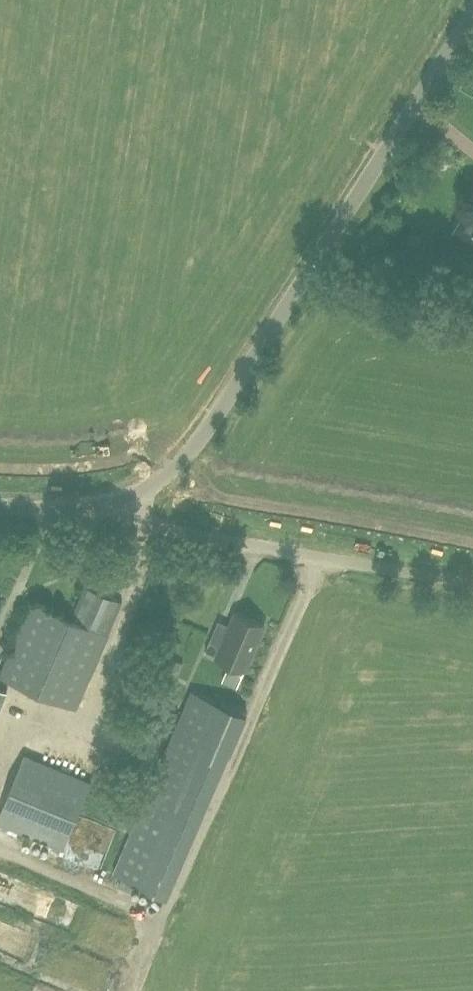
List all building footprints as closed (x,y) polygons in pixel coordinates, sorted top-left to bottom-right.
[(472,203),(451,236),(472,250),(472,204),(472,203)] [(71,618),(30,601),(0,674),(0,676),(76,708),(121,601),(85,585),(71,618)] [(218,620),(205,650),(217,655),(216,657),(244,669),(264,623),(236,611),(230,625),(218,620)] [(192,691),(114,873),(153,890),(213,746),(230,753),(247,714),(192,691)] [(168,738),(177,712),(155,703),(145,729),(168,738)] [(64,849),(91,783),(24,755),(0,813),(0,823),(64,849)]
